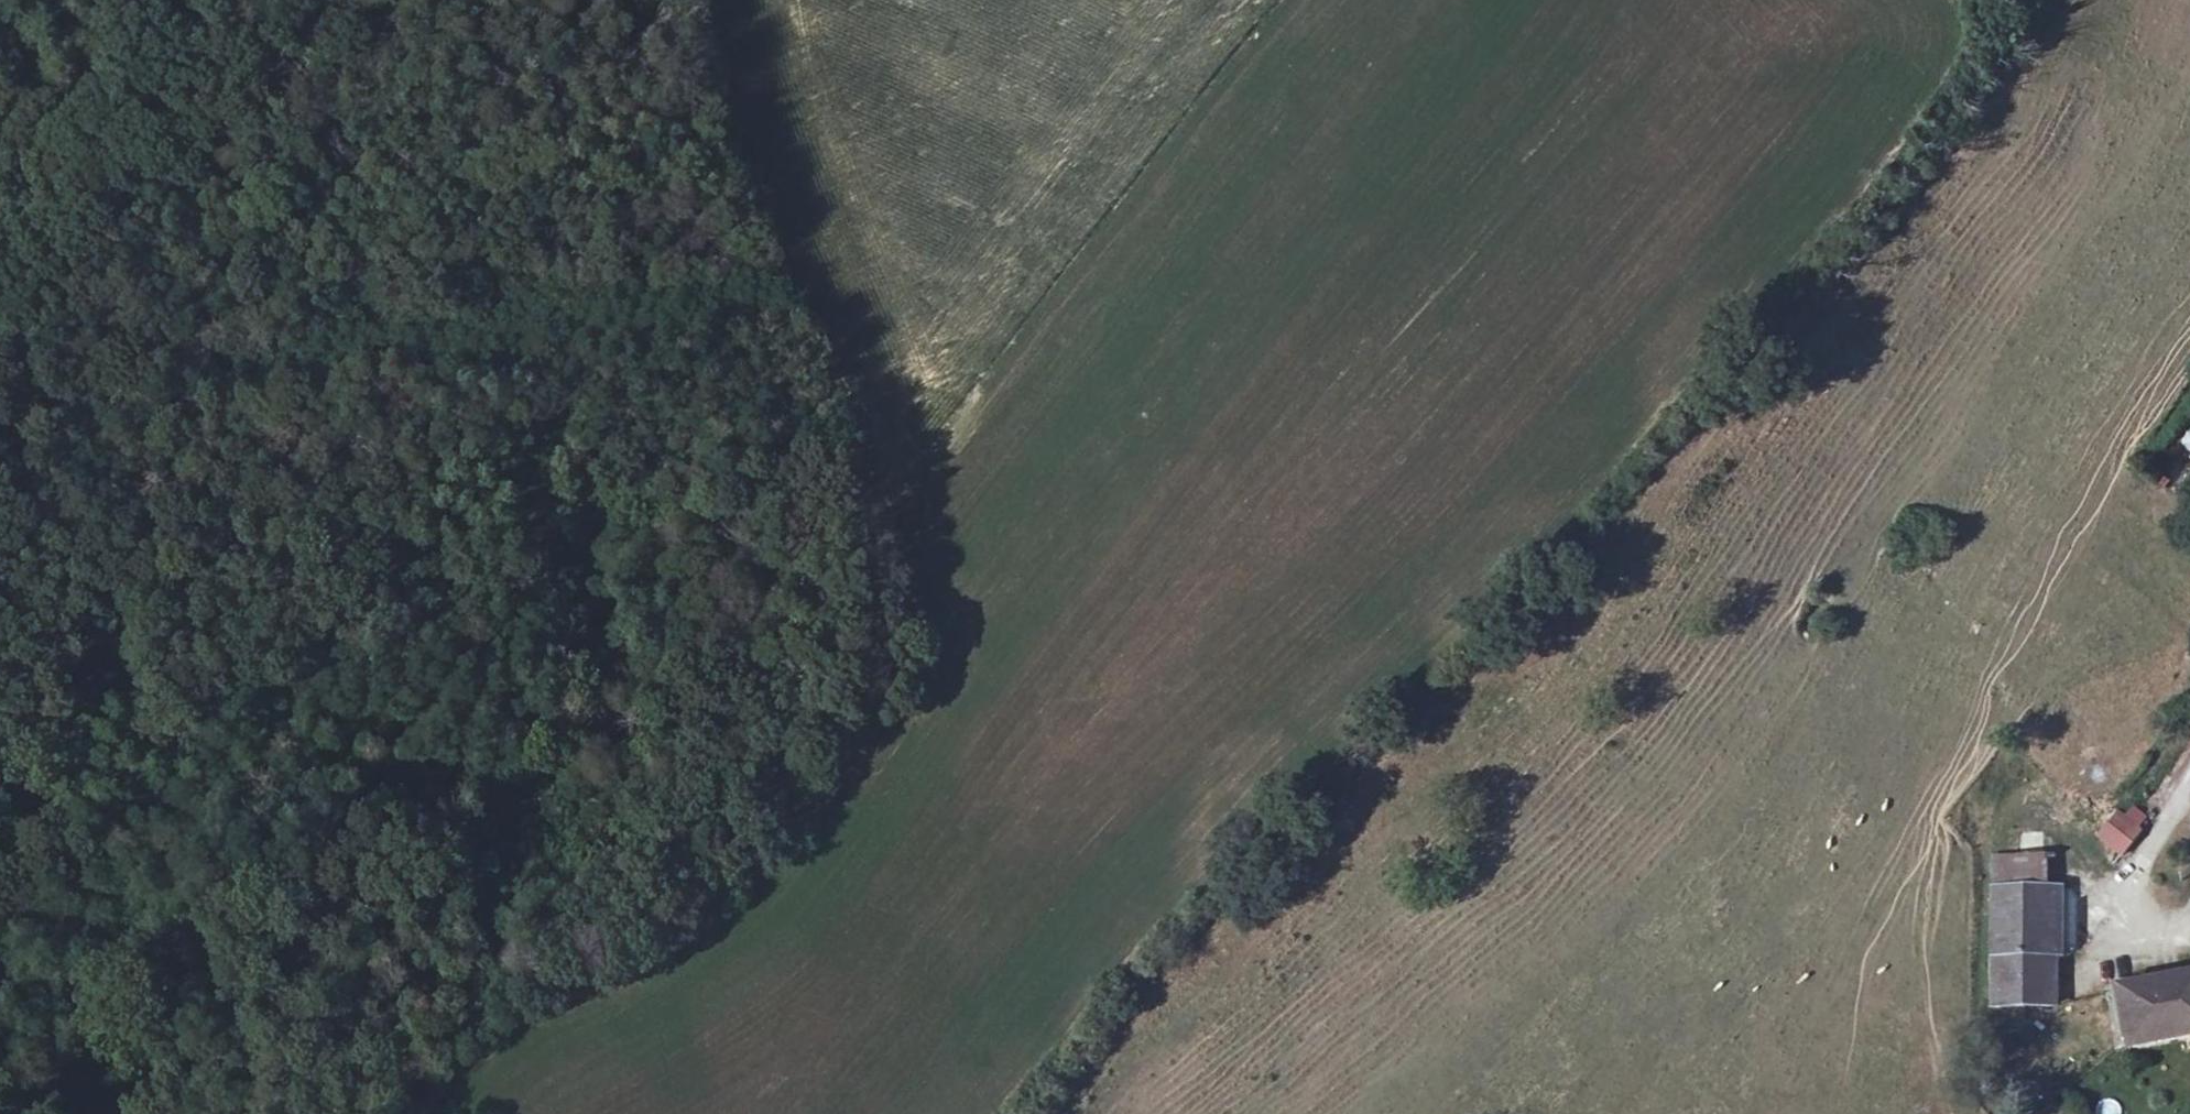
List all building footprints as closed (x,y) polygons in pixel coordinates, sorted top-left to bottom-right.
[(2189,456),(2189,427),(2177,448),(2189,456)] [(2071,858),(2094,877),(2124,840),(2108,828),(2097,841),(2087,835),(2071,858)] [(1988,864),(1990,1013),(2052,1012),(2051,862),(1988,864)] [(2119,988),(2126,1047),(2189,1036),(2189,978),(2119,988)] [(2099,1113),(2122,1113),(2112,1098),(2095,1108),(2099,1113)]
